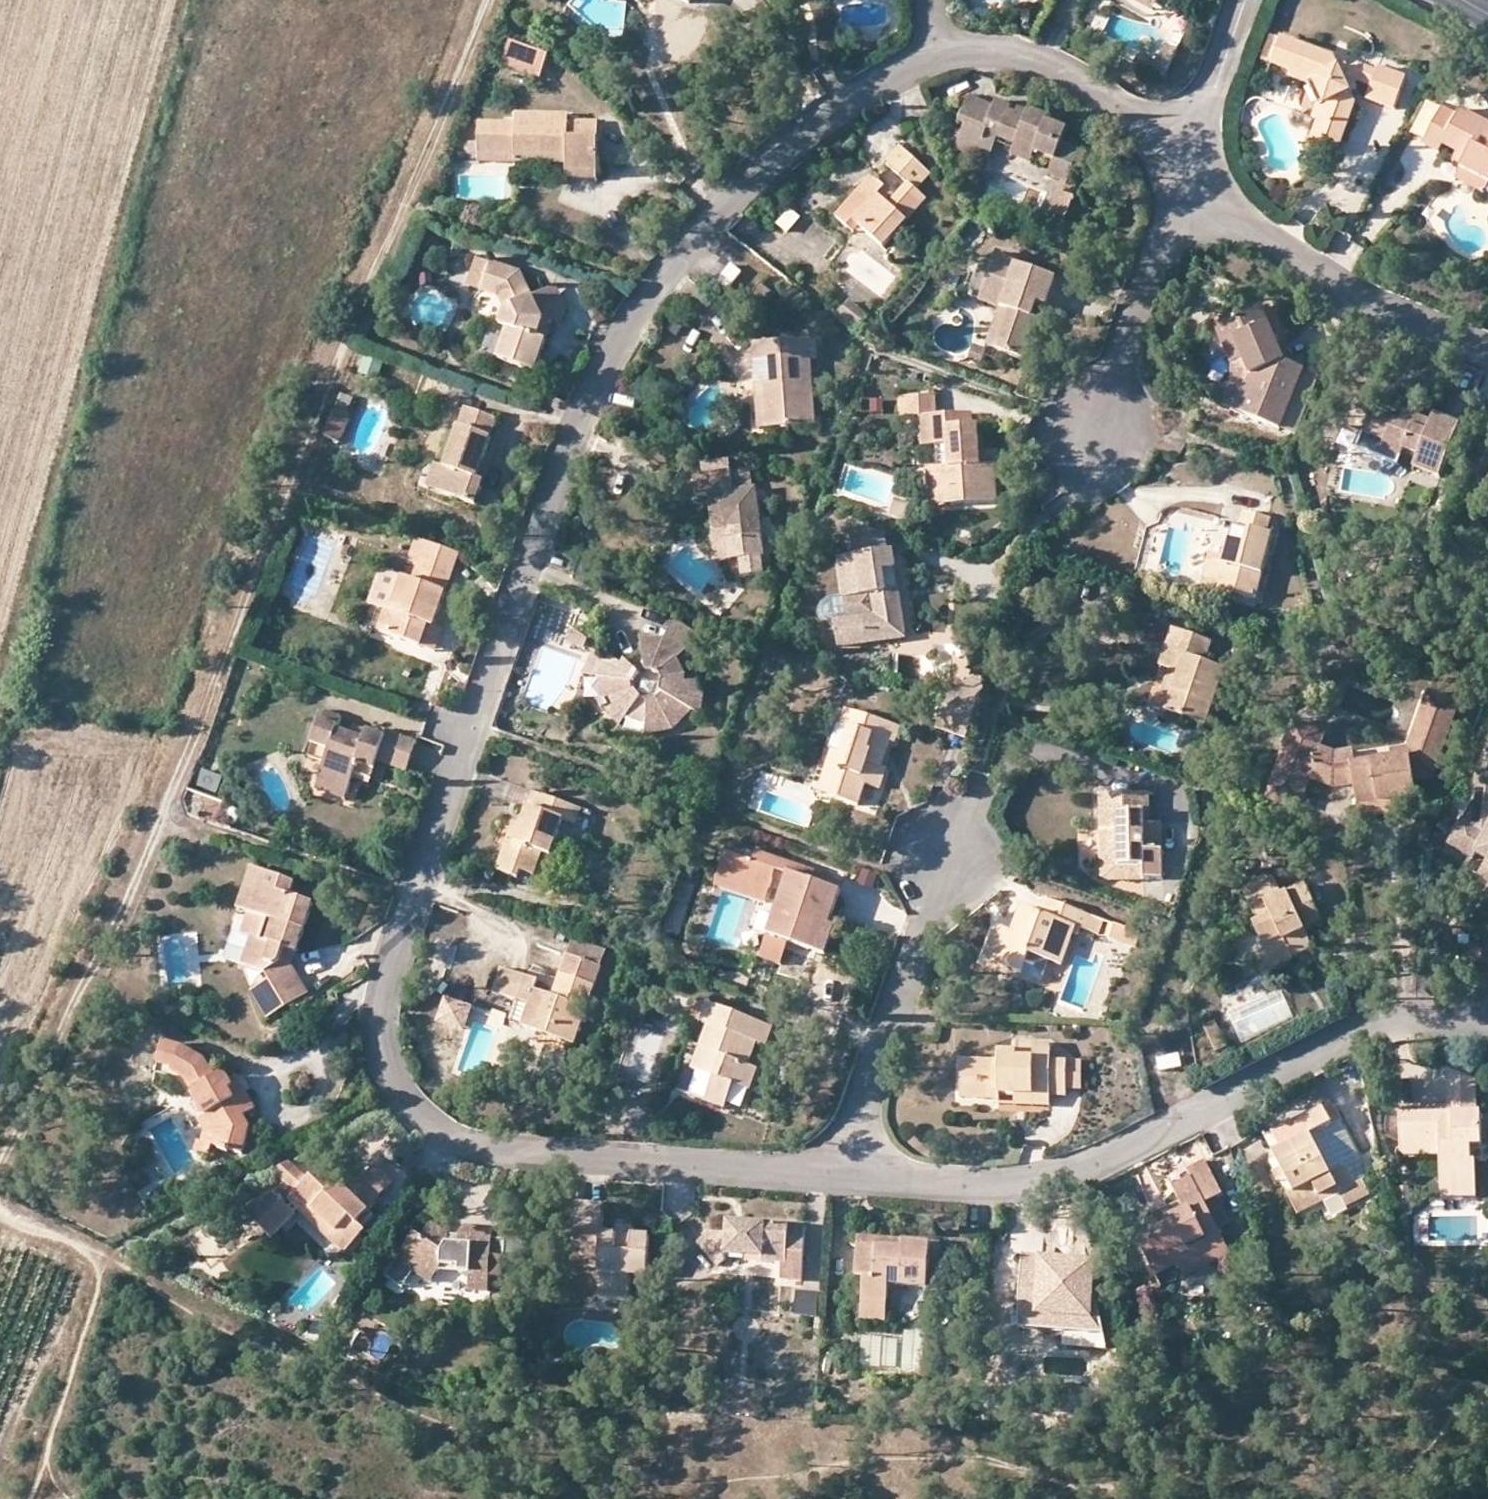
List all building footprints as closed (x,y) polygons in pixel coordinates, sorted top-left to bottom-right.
[(543,71),(552,47),(515,35),(507,58),(543,71)] [(1331,86),(1318,120),(1313,136),(1341,146),(1357,103),(1352,93),(1339,67),(1334,57),(1281,37),(1271,66),(1291,73),(1331,86)] [(1163,78),(1177,52),(1167,46),(1157,63),(1157,64),(1153,61),(1148,69),(1163,78)] [(1153,61),(1140,54),(1135,62),(1148,69),(1153,61)] [(1339,67),(1352,93),(1358,89),(1356,85),(1360,83),(1358,65),(1348,70),(1346,64),(1339,67)] [(1377,71),(1358,65),(1360,83),(1371,87),(1366,100),(1393,109),(1406,77),(1379,67),(1377,71)] [(1331,86),(1291,73),(1289,79),(1309,87),(1317,105),(1312,118),(1318,120),(1331,86)] [(983,133),(995,106),(972,97),(961,123),(965,126),(983,133)] [(1049,176),(1068,183),(1075,166),(1081,169),(1087,151),(1062,142),(1068,128),(1049,121),(1050,117),(1031,108),(1029,112),(1027,118),(1018,114),(1010,111),(1012,106),(997,101),(995,106),(983,133),(965,126),(957,150),(976,157),(978,152),(992,158),(999,139),(1016,146),(1012,158),(1030,164),(1033,156),(1054,164),(1049,176)] [(1426,139),(1441,110),(1428,103),(1413,133),(1426,139)] [(1441,110),(1426,139),(1423,145),(1439,153),(1443,145),(1458,153),(1466,157),(1461,166),(1487,180),(1487,123),(1462,108),(1458,116),(1443,107),(1441,110)] [(1027,118),(1029,112),(1021,108),(1018,114),(1027,118)] [(567,172),(595,173),(596,123),(567,122),(567,114),(515,113),(515,123),(480,123),(479,155),(567,157),(567,166),(567,172)] [(850,222),(855,227),(880,250),(924,199),(912,189),(926,173),(897,147),(882,164),(905,183),(892,198),(875,182),(878,178),(872,174),(834,219),(844,229),(850,222)] [(1466,157),(1458,153),(1452,161),(1461,166),(1466,157)] [(567,157),(479,155),(479,165),(567,166),(567,157)] [(1487,188),(1487,180),(1461,166),(1454,180),(1485,195),(1487,188)] [(567,180),(595,180),(595,173),(567,172),(567,180)] [(850,222),(844,229),(850,234),(855,227),(850,222)] [(1011,313),(998,351),(1025,361),(1040,320),(1033,317),(1038,302),(1048,306),(1057,278),(1018,266),(1021,260),(997,252),(980,302),(999,309),(1011,313)] [(485,290),(495,260),(481,255),(471,286),(485,290)] [(501,357),(538,370),(552,329),(537,296),(524,271),(495,260),(485,290),(501,295),(509,310),(504,325),(511,328),(501,357)] [(720,281),(730,289),(743,272),(734,264),(720,281)] [(537,296),(552,329),(561,333),(570,307),(559,283),(537,296)] [(760,286),(748,303),(759,311),(771,296),(760,286)] [(861,310),(849,301),(840,313),(852,322),(861,310)] [(1244,395),(1236,412),(1280,430),(1305,370),(1284,362),(1262,307),(1228,323),(1244,360),(1251,374),(1244,395)] [(1011,313),(999,309),(986,347),(998,351),(1011,313)] [(869,316),(861,310),(852,322),(860,328),(869,316)] [(1244,360),(1228,323),(1217,328),(1232,365),(1244,360)] [(788,359),(812,358),(811,340),(787,342),(788,359)] [(766,385),(769,429),(815,426),(812,358),(788,359),(787,342),(753,344),(754,363),(768,362),(769,377),(769,384),(766,385)] [(969,356),(980,361),(984,351),(972,347),(969,356)] [(768,362),(754,363),(754,378),(769,377),(768,362)] [(769,429),(766,385),(754,385),(757,429),(769,429)] [(1236,412),(1244,395),(1231,389),(1225,408),(1236,412)] [(899,419),(919,417),(935,416),(934,400),(928,396),(898,398),(899,419)] [(341,404),(330,430),(345,436),(356,410),(341,404)] [(439,489),(480,503),(488,479),(477,476),(482,459),(486,460),(500,417),(467,406),(447,465),(439,489)] [(1380,450),(1401,457),(1404,450),(1420,457),(1415,470),(1440,478),(1460,426),(1437,416),(1434,422),(1406,412),(1403,421),(1374,410),(1365,435),(1384,442),(1380,450)] [(955,426),(974,425),(972,413),(954,414),(955,426)] [(935,416),(919,417),(921,446),(936,445),(938,468),(928,469),(930,506),(998,500),(995,464),(982,466),(981,454),(979,425),(974,425),(955,426),(954,414),(935,416)] [(1384,442),(1365,435),(1359,451),(1398,465),(1401,457),(1380,450),(1384,442)] [(982,466),(995,464),(994,452),(981,454),(982,466)] [(702,472),(728,469),(727,458),(701,461),(702,472)] [(477,476),(488,479),(493,463),(486,460),(482,459),(477,476)] [(439,489),(447,465),(438,461),(429,485),(439,489)] [(729,561),(766,556),(757,488),(733,491),(730,470),(696,475),(699,495),(709,494),(714,531),(725,530),(729,561)] [(1254,489),(1249,512),(1267,516),(1272,493),(1254,489)] [(1218,588),(1257,599),(1275,537),(1267,534),(1272,519),(1245,512),(1240,527),(1234,525),(1226,555),(1218,588)] [(1175,527),(1178,518),(1168,516),(1158,522),(1146,565),(1164,570),(1175,527)] [(428,539),(419,536),(411,562),(419,564),(428,539)] [(437,626),(463,552),(428,539),(419,564),(414,580),(406,577),(394,609),(389,608),(381,631),(423,645),(430,624),(437,626)] [(1218,588),(1226,555),(1212,552),(1204,585),(1218,588)] [(840,649),(907,638),(901,589),(898,589),(895,569),(898,569),(896,553),(840,560),(845,598),(870,595),(873,614),(836,619),(840,649)] [(573,631),(589,636),(593,627),(578,615),(573,631)] [(601,660),(593,676),(599,679),(601,701),(600,702),(603,709),(606,708),(620,726),(625,722),(647,729),(647,735),(674,731),(693,711),(702,714),(705,693),(703,692),(704,681),(688,682),(688,677),(699,674),(686,651),(703,637),(673,617),(665,639),(642,637),(645,658),(647,672),(660,676),(664,682),(663,695),(660,698),(649,699),(641,697),(637,692),(634,691),(634,683),(638,683),(639,674),(629,665),(625,661),(622,666),(608,656),(604,663),(601,660)] [(430,624),(423,645),(435,649),(441,628),(437,626),(430,624)] [(1157,709),(1208,726),(1227,671),(1206,664),(1213,643),(1172,629),(1160,666),(1170,669),(1157,709)] [(593,676),(601,660),(597,658),(599,654),(593,651),(581,671),(593,676)] [(647,672),(645,658),(629,665),(639,674),(638,683),(634,683),(634,691),(637,692),(641,697),(649,699),(660,698),(663,695),(664,682),(660,676),(647,672)] [(1432,756),(1411,748),(1393,750),(1394,758),(1357,762),(1342,764),(1340,748),(1325,742),(1320,740),(1315,755),(1303,750),(1308,736),(1291,729),(1274,775),(1271,781),(1282,785),(1288,769),(1299,773),(1300,771),(1310,775),(1310,777),(1335,787),(1356,784),(1358,805),(1399,799),(1418,797),(1415,781),(1434,778),(1461,703),(1431,692),(1420,725),(1440,732),(1432,756)] [(966,739),(975,715),(946,705),(938,730),(966,739)] [(325,717),(342,723),(345,714),(329,708),(325,717)] [(837,776),(831,796),(860,805),(868,784),(881,789),(888,769),(883,767),(892,741),(897,742),(901,729),(846,711),(841,726),(849,729),(840,755),(833,752),(826,772),(837,776)] [(1315,755),(1320,740),(1325,742),(1331,727),(1296,714),(1291,729),(1308,736),(1303,750),(1315,755)] [(381,761),(410,770),(421,739),(393,729),(391,734),(368,726),(365,735),(353,731),(341,726),(342,723),(325,717),(313,754),(329,760),(323,781),(351,790),(358,771),(375,777),(381,761)] [(365,735),(368,726),(357,722),(353,731),(365,735)] [(1440,732),(1420,725),(1411,748),(1432,756),(1440,732)] [(849,729),(841,726),(833,752),(840,755),(849,729)] [(1481,753),(1480,773),(1487,774),(1487,738),(1481,753)] [(1340,748),(1342,764),(1357,762),(1355,744),(1340,746),(1340,748)] [(225,776),(203,769),(197,789),(219,797),(225,776)] [(1310,775),(1300,771),(1299,773),(1288,769),(1282,785),(1271,781),(1266,796),(1298,808),(1310,777),(1310,775)] [(837,776),(826,772),(819,793),(831,796),(837,776)] [(1480,773),(1475,773),(1473,798),(1472,799),(1473,815),(1469,822),(1462,819),(1450,843),(1473,857),(1476,853),(1487,859),(1487,774),(1480,773)] [(351,790),(323,781),(320,788),(348,798),(351,790)] [(565,819),(577,825),(583,808),(535,793),(526,818),(518,842),(509,839),(499,870),(519,877),(522,870),(535,874),(543,853),(553,855),(565,819)] [(1119,832),(1119,869),(1143,868),(1143,882),(1162,882),(1162,826),(1152,826),(1144,826),(1144,796),(1102,797),(1101,832),(1111,833),(1119,832)] [(1399,799),(1358,805),(1361,819),(1401,813),(1399,799)] [(1473,815),(1472,799),(1462,819),(1469,822),(1473,815)] [(518,842),(526,818),(520,818),(518,820),(516,821),(509,839),(518,842)] [(1119,832),(1111,833),(1112,869),(1119,869),(1119,832)] [(829,928),(842,893),(813,883),(805,880),(809,870),(759,852),(755,861),(728,852),(721,870),(771,888),(775,877),(788,882),(768,937),(788,944),(824,957),(834,929),(829,928)] [(1479,877),(1487,881),(1487,861),(1479,877)] [(766,902),(771,888),(721,870),(716,884),(766,902)] [(248,916),(261,875),(251,872),(237,912),(248,916)] [(297,1004),(310,997),(292,967),(284,972),(279,964),(284,950),(296,954),(312,907),(290,899),(294,887),(261,875),(248,916),(256,919),(250,939),(240,966),(270,975),(273,982),(254,993),(269,1020),(297,1004)] [(1256,950),(1265,971),(1294,959),(1292,955),(1285,940),(1306,931),(1323,923),(1304,884),(1282,894),(1274,877),(1244,890),(1258,921),(1254,923),(1266,946),(1256,950)] [(1058,920),(1064,904),(1045,898),(1039,913),(1058,920)] [(1058,920),(1039,913),(1021,907),(1012,931),(996,925),(985,959),(1022,972),(1029,953),(1048,960),(1063,965),(1077,925),(1099,934),(1104,919),(1064,904),(1058,920)] [(256,919),(248,916),(241,936),(250,939),(256,919)] [(1109,938),(1136,946),(1142,933),(1111,922),(1106,936),(1110,937),(1109,938)] [(1285,940),(1292,955),(1313,947),(1306,931),(1285,940)] [(780,966),(788,944),(768,937),(760,959),(780,966)] [(568,956),(602,968),(607,953),(573,941),(568,956)] [(284,972),(292,967),(296,954),(284,950),(279,964),(284,972)] [(1029,953),(1022,972),(1042,980),(1048,960),(1029,953)] [(521,1000),(518,999),(511,1022),(576,1045),(602,968),(568,956),(555,996),(537,990),(540,981),(528,976),(521,1000)] [(521,1000),(528,976),(502,967),(494,991),(518,999),(521,1000)] [(314,1004),(310,997),(297,1004),(301,1012),(314,1004)] [(734,1084),(750,1089),(758,1068),(748,1064),(757,1040),(767,1044),(773,1027),(709,1003),(702,1022),(709,1024),(693,1068),(715,1077),(707,1101),(725,1107),(734,1084)] [(491,1017),(504,1021),(506,1014),(493,1010),(491,1017)] [(1208,1041),(1219,1036),(1213,1021),(1202,1025),(1208,1041)] [(1213,1052),(1225,1047),(1219,1036),(1208,1041),(1213,1052)] [(1050,1095),(1066,1095),(1066,1090),(1066,1066),(1067,1060),(1051,1060),(1052,1043),(1017,1043),(1017,1051),(1000,1051),(999,1061),(962,1061),(962,1084),(978,1085),(977,1099),(999,1099),(999,1095),(1050,1095)] [(212,1134),(209,1148),(220,1151),(219,1155),(228,1157),(229,1154),(244,1158),(251,1132),(244,1120),(257,1114),(239,1082),(233,1085),(232,1083),(229,1082),(225,1081),(221,1082),(218,1083),(216,1084),(204,1063),(186,1053),(165,1048),(160,1070),(173,1074),(172,1079),(187,1085),(207,1123),(212,1134)] [(1161,1071),(1182,1068),(1180,1056),(1159,1059),(1161,1071)] [(1066,1066),(1066,1090),(1081,1091),(1082,1066),(1066,1066)] [(1443,1198),(1478,1198),(1478,1162),(1473,1161),(1474,1146),(1484,1146),(1485,1113),(1479,1113),(1477,1079),(1447,1069),(1448,1107),(1435,1106),(1435,1115),(1402,1115),(1403,1158),(1442,1157),(1443,1198)] [(978,1085),(962,1084),(962,1099),(977,1099),(978,1085)] [(999,1095),(999,1099),(998,1106),(1050,1106),(1050,1095),(999,1095)] [(1324,1111),(1286,1129),(1295,1146),(1274,1156),(1281,1171),(1286,1180),(1294,1197),(1291,1199),(1298,1214),(1356,1187),(1348,1171),(1331,1178),(1313,1139),(1333,1129),(1324,1111)] [(212,1134),(207,1123),(200,1126),(206,1136),(203,1147),(209,1148),(212,1134)] [(1180,1267),(1226,1244),(1219,1231),(1206,1205),(1220,1198),(1224,1196),(1206,1161),(1187,1171),(1192,1179),(1173,1188),(1181,1203),(1187,1215),(1160,1229),(1158,1225),(1137,1236),(1158,1278),(1180,1267)] [(295,1172),(282,1184),(296,1196),(288,1205),(292,1209),(289,1212),(274,1198),(244,1214),(272,1241),(295,1216),(294,1214),(296,1212),(344,1257),(350,1251),(354,1253),(364,1242),(360,1239),(366,1233),(362,1230),(373,1217),(370,1214),(377,1205),(375,1203),(357,1187),(353,1191),(345,1191),(339,1184),(342,1181),(342,1173),(332,1164),(315,1183),(311,1178),(307,1183),(295,1172)] [(295,1172),(289,1166),(273,1175),(282,1184),(295,1172)] [(376,1167),(357,1187),(375,1203),(393,1183),(376,1167)] [(1281,1171),(1272,1175),(1277,1184),(1286,1180),(1281,1171)] [(1206,1205),(1219,1231),(1233,1224),(1220,1198),(1206,1205)] [(1187,1215),(1181,1203),(1154,1216),(1158,1225),(1160,1229),(1187,1215)] [(635,1230),(617,1229),(616,1237),(603,1236),(605,1206),(577,1204),(574,1254),(601,1256),(600,1270),(598,1297),(630,1299),(632,1279),(648,1280),(651,1240),(634,1239),(635,1230)] [(748,1231),(748,1224),(727,1223),(726,1230),(748,1231)] [(488,1278),(501,1278),(504,1241),(491,1240),(492,1230),(465,1227),(458,1235),(457,1240),(448,1239),(448,1235),(433,1224),(422,1241),(413,1236),(386,1279),(402,1290),(413,1274),(430,1285),(438,1273),(469,1275),(468,1292),(487,1293),(488,1278)] [(802,1282),(805,1227),(748,1224),(748,1231),(726,1230),(726,1235),(708,1234),(699,1245),(718,1268),(723,1263),(745,1264),(746,1262),(781,1264),(781,1282),(802,1282)] [(905,1252),(905,1242),(861,1239),(860,1249),(905,1252)] [(865,1303),(889,1304),(890,1287),(927,1289),(930,1244),(905,1242),(905,1252),(860,1249),(858,1278),(866,1279),(865,1303)] [(1186,1279),(1232,1256),(1226,1244),(1180,1267),(1186,1279)] [(601,1256),(574,1254),(573,1268),(600,1270),(601,1256)] [(1020,1307),(1042,1308),(1090,1312),(1094,1266),(1076,1265),(1075,1271),(1057,1269),(1057,1259),(1023,1257),(1020,1307)] [(866,1279),(858,1278),(856,1302),(865,1303),(866,1279)] [(816,1315),(817,1291),(795,1291),(794,1314),(816,1315)] [(863,1322),(888,1324),(889,1304),(865,1303),(863,1322)] [(1042,1308),(1020,1307),(1019,1316),(1041,1318),(1042,1308)] [(447,1441),(443,1442),(440,1444),(439,1448),(439,1452),(442,1455),(446,1456),(450,1454),(452,1451),(453,1447),(451,1443),(447,1441)]
